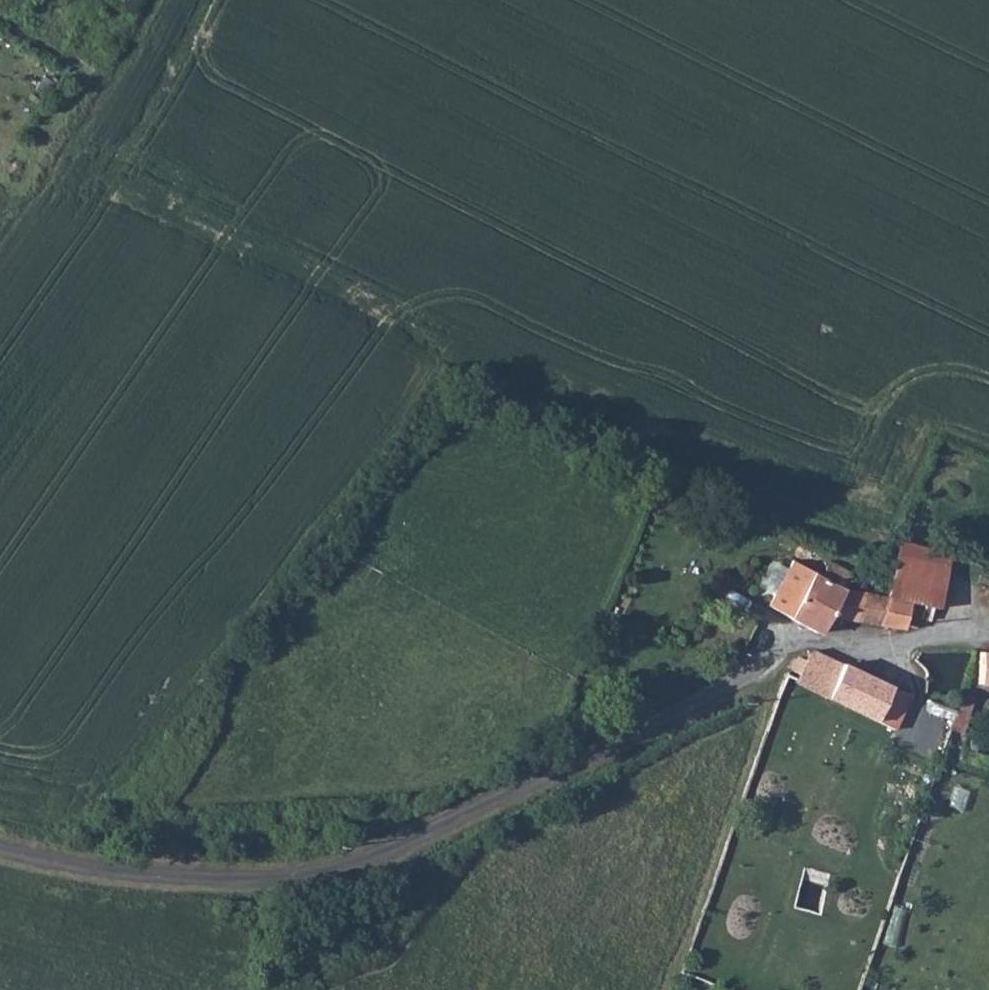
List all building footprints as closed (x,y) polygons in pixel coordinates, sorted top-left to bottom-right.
[(807,609),(846,616),(857,586),(818,579),(825,566),(800,551),(791,562),(767,548),(760,558),(751,553),(745,562),(753,566),(737,591),(792,627),(794,621),(799,619),(803,620),(807,609)] [(891,592),(857,586),(846,616),(872,622),(875,602),(887,603),(891,592)] [(911,602),(909,615),(931,619),(933,605),(911,602)] [(804,652),(787,686),(782,683),(774,698),(776,699),(788,704),(794,692),(890,735),(910,697),(885,692),(804,652)]
